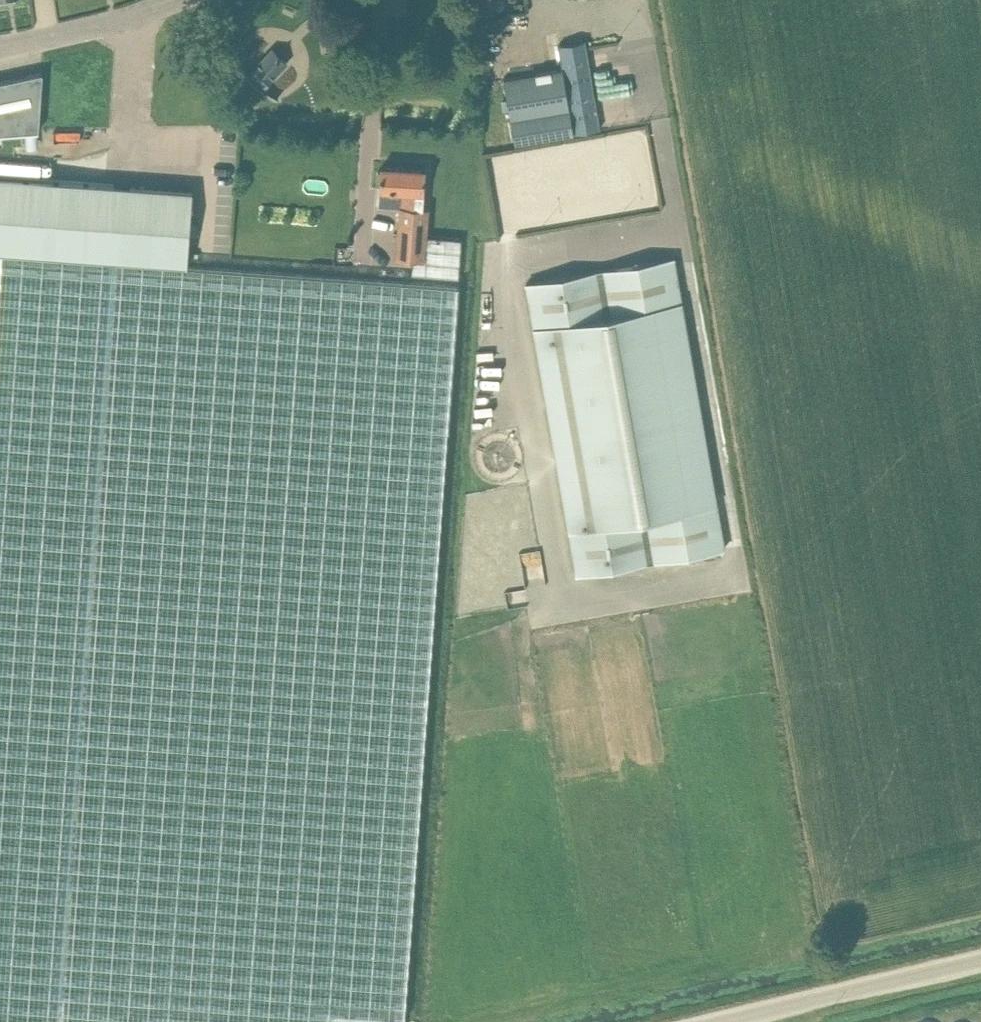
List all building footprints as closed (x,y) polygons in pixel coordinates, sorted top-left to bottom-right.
[(493,0),(475,0),(477,16),(494,14),(493,0)] [(504,78),(515,143),(601,128),(586,41),(559,45),(563,68),(504,78)] [(286,63),(273,50),(252,72),(265,85),(286,63)] [(39,130),(43,72),(0,81),(0,132),(39,130)] [(423,207),(425,170),(381,167),(381,171),(378,171),(377,183),(380,183),(379,189),(394,190),(393,197),(400,197),(400,205),(399,205),(395,256),(412,258),(411,273),(459,277),(461,238),(426,236),(428,207),(423,207)] [(187,265),(193,190),(0,176),(0,251),(187,265)] [(217,267),(187,265),(0,251),(0,1021),(161,1021),(217,267)] [(674,256),(656,259),(524,282),(576,575),(726,549),(674,256)] [(217,267),(161,1021),(329,1021),(330,1015),(404,1020),(458,284),(217,267)]
